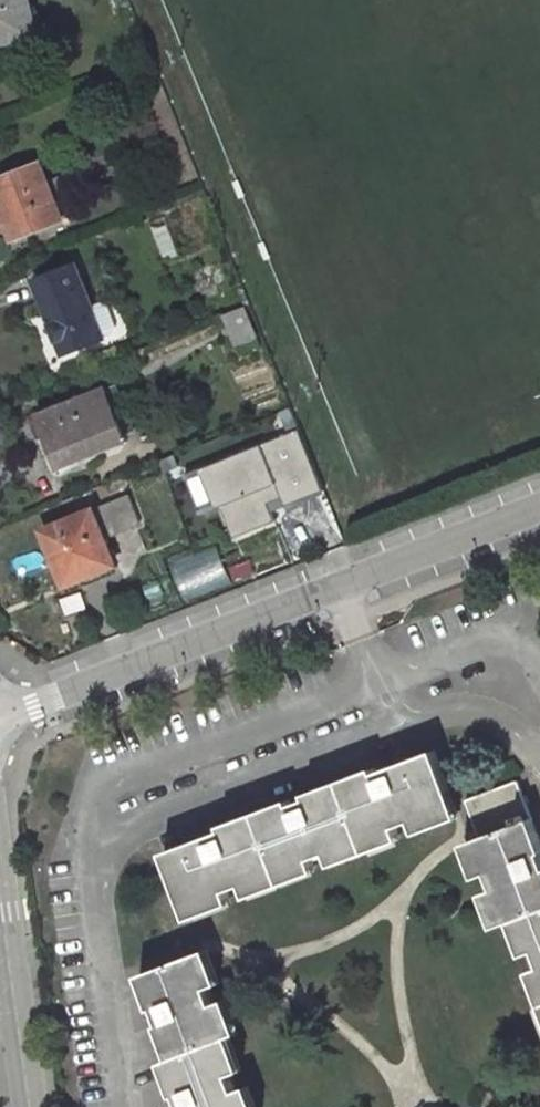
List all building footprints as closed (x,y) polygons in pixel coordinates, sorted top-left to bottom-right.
[(35,36),(26,0),(0,0),(0,43),(35,36)] [(46,182),(40,164),(0,180),(0,197),(7,215),(4,216),(13,239),(61,221),(52,198),(46,182)] [(74,216),(60,177),(46,182),(52,198),(61,221),(74,216)] [(246,195),(239,179),(233,182),(240,198),(246,195)] [(163,260),(177,256),(168,219),(154,222),(163,260)] [(272,258),(265,241),(259,244),(263,255),(268,259),(272,258)] [(117,327),(109,305),(102,302),(91,306),(74,264),(33,280),(63,355),(104,339),(114,334),(117,327)] [(244,307),(222,316),(229,333),(235,348),(257,339),(244,307)] [(126,436),(106,387),(44,411),(52,432),(38,437),(49,464),(78,452),(81,460),(107,450),(105,445),(126,436)] [(295,409),(272,415),(277,435),(300,429),(295,409)] [(52,432),(44,411),(30,417),(38,437),(52,432)] [(212,487),(224,526),(317,493),(293,431),(268,440),(271,454),(256,461),(251,448),(204,466),(178,475),(188,497),(212,487)] [(107,450),(128,442),(126,436),(105,445),(107,450)] [(105,539),(140,525),(128,495),(43,531),(66,585),(115,565),(105,539)] [(42,540),(9,549),(17,577),(50,568),(42,540)] [(225,580),(215,549),(173,562),(183,594),(225,580)] [(240,588),(262,578),(255,564),(233,574),(240,588)] [(329,864),(398,838),(395,832),(411,826),(413,832),(434,824),(433,821),(450,815),(443,797),(449,795),(434,755),(375,778),(373,773),(305,799),(307,804),(291,810),(289,805),(220,831),(222,836),(163,858),(178,897),(183,895),(190,913),(207,907),(208,910),(228,902),(226,896),(242,891),(244,897),(313,870),(311,864),(326,858),(329,864)] [(516,782),(465,801),(479,838),(468,843),(480,877),(487,875),(493,890),(486,893),(499,927),(515,921),(528,954),(534,952),(539,968),(533,970),(539,988),(539,844),(516,782)] [(243,1087),(237,1090),(231,1074),(237,1072),(224,1038),(233,1035),(220,1001),(214,1003),(209,987),(215,985),(202,951),(139,975),(152,1008),(155,1007),(162,1024),(158,1025),(171,1058),(162,1062),(174,1095),(178,1094),(182,1106),(250,1106),(243,1087)]
